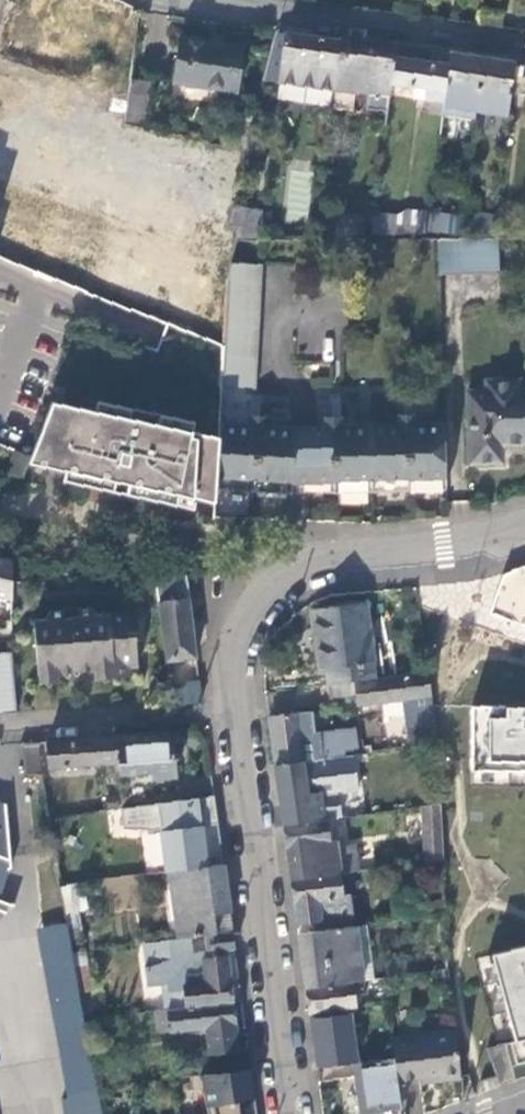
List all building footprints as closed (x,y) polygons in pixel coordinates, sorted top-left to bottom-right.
[(306,35),(285,32),(278,81),(333,88),(339,40),(306,35)] [(174,84),(236,92),(243,46),(182,37),(174,84)] [(339,40),(333,88),(356,92),(389,96),(391,83),(397,44),(366,40),(340,37),(339,40)] [(441,114),(449,52),(419,48),(409,47),(406,45),(397,44),(391,83),(427,88),(425,100),(431,101),(429,112),(441,114)] [(475,111),(482,58),(462,54),(449,52),(441,114),(474,118),(475,111)] [(507,114),(514,63),(496,60),(482,58),(475,111),(507,114)] [(147,83),(130,79),(127,100),(125,119),(125,124),(142,128),(147,83)] [(389,96),(356,92),(363,113),(386,116),(389,96)] [(307,221),(312,161),(289,159),(284,219),(307,221)] [(233,207),(230,226),(240,228),(238,236),(257,237),(262,213),(233,207)] [(460,219),(459,229),(493,234),(495,213),(462,209),(460,219)] [(374,215),(371,235),(425,234),(428,216),(428,211),(406,210),(398,215),(374,215)] [(460,219),(428,216),(425,234),(435,234),(458,234),(459,229),(460,219)] [(458,234),(435,234),(436,265),(494,264),(493,234),(458,234)] [(262,261),(231,260),(227,276),(224,347),(222,384),(253,386),(262,261)] [(505,386),(504,378),(489,379),(490,387),(469,388),(472,461),(501,459),(501,446),(524,445),(524,385),(505,386)] [(318,400),(318,423),(326,424),(333,424),(332,399),(318,400)] [(217,485),(219,436),(193,431),(195,422),(161,415),(159,426),(129,420),(131,409),(98,402),(96,412),(62,406),(58,427),(75,431),(73,444),(71,443),(70,446),(72,447),(67,471),(83,474),(81,484),(114,491),(117,481),(130,483),(146,487),(144,497),(177,504),(178,502),(180,494),(196,498),(216,501),(217,485)] [(219,436),(217,485),(254,487),(293,489),(334,489),(372,488),(409,487),(446,486),(445,419),(413,420),(413,426),(400,426),(400,420),(378,421),(377,402),(362,402),(362,421),(340,422),(340,428),(326,428),(326,424),(318,423),(297,424),(265,422),(264,427),(251,426),(251,421),(220,419),(219,436)] [(58,427),(62,406),(52,404),(31,458),(29,463),(67,471),(72,447),(70,446),(71,443),(73,444),(75,431),(58,427)] [(11,478),(22,479),(29,463),(31,458),(20,453),(11,478)] [(83,474),(67,471),(64,481),(81,484),(83,474)] [(146,487),(130,483),(128,493),(144,497),(146,487)] [(195,505),(196,498),(180,494),(178,502),(195,505)] [(224,511),(245,514),(247,498),(227,495),(224,511)] [(12,599),(13,559),(0,557),(0,597),(12,599)] [(524,626),(524,566),(504,574),(490,613),(524,626)] [(174,660),(195,657),(187,598),(189,598),(186,576),(156,580),(168,670),(175,669),(174,660)] [(325,668),(328,684),(354,681),(373,678),(364,602),(311,609),(319,669),(325,668)] [(35,622),(40,674),(60,672),(97,670),(133,667),(140,666),(136,613),(99,616),(93,607),(51,611),(47,620),(35,622)] [(17,713),(12,653),(0,654),(0,715),(17,713)] [(133,667),(97,670),(97,680),(134,677),(133,667)] [(40,684),(61,683),(60,672),(40,674),(40,684)] [(405,738),(435,734),(427,672),(373,678),(354,681),(357,700),(357,707),(384,703),(403,700),(407,725),(403,725),(405,738)] [(354,681),(328,684),(330,703),(357,700),(354,681)] [(172,703),(203,700),(202,684),(170,688),(172,703)] [(403,700),(384,703),(389,740),(405,738),(403,725),(407,725),(403,700)] [(296,714),(303,760),(319,758),(316,735),(312,711),(296,714)] [(296,712),(270,716),(278,764),(303,760),(296,714),(296,712)] [(524,788),(524,713),(472,712),(472,788),(524,788)] [(185,729),(117,736),(119,760),(120,773),(153,770),(154,777),(176,775),(173,743),(186,741),(185,729)] [(356,730),(316,735),(319,758),(359,753),(356,730)] [(119,760),(117,736),(48,742),(50,766),(119,760)] [(40,741),(23,743),(27,773),(43,774),(40,741)] [(303,760),(278,764),(285,825),(324,819),(320,793),(321,792),(320,775),(366,767),(364,752),(359,753),(319,758),(303,760)] [(97,812),(124,808),(123,797),(95,801),(97,812)] [(6,914),(9,906),(14,907),(15,905),(3,901),(12,868),(7,804),(0,802),(0,912),(6,914)] [(425,862),(442,860),(441,831),(440,804),(421,807),(425,862)] [(324,819),(285,825),(293,880),(341,873),(359,871),(355,846),(338,848),(337,841),(332,841),(328,819),(324,819)] [(169,872),(208,866),(202,823),(160,830),(167,872),(169,872)] [(208,866),(169,872),(178,939),(232,931),(223,864),(208,866)] [(341,873),(293,880),(299,924),(299,923),(316,922),(317,931),(356,926),(352,895),(346,896),(341,873)] [(67,910),(87,907),(83,884),(63,887),(63,889),(67,910)] [(68,926),(39,927),(75,1113),(103,1113),(68,926)] [(317,931),(300,933),(308,989),(359,982),(364,981),(356,926),(317,931)] [(178,939),(144,943),(147,968),(145,968),(147,987),(164,985),(167,1010),(233,1002),(242,1001),(239,979),(230,980),(227,955),(222,956),(222,950),(235,949),(232,931),(178,939)] [(464,962),(486,1049),(524,1038),(524,945),(464,962)] [(359,982),(308,989),(311,1013),(357,1007),(356,997),(361,996),(359,982)] [(239,1049),(233,1002),(167,1010),(158,1011),(162,1033),(212,1026),(216,1052),(225,1051),(227,1071),(250,1069),(247,1048),(239,1049)] [(351,1014),(311,1019),(315,1047),(318,1068),(358,1062),(351,1014)] [(444,1081),(459,1079),(454,1032),(391,1040),(393,1059),(397,1080),(438,1076),(444,1081)] [(393,1059),(356,1063),(362,1112),(401,1107),(397,1080),(393,1059)] [(208,1113),(240,1113),(238,1100),(242,1100),(254,1097),(252,1084),(250,1069),(227,1071),(200,1075),(208,1113)] [(481,1081),(484,1091),(499,1085),(496,1076),(481,1081)]
